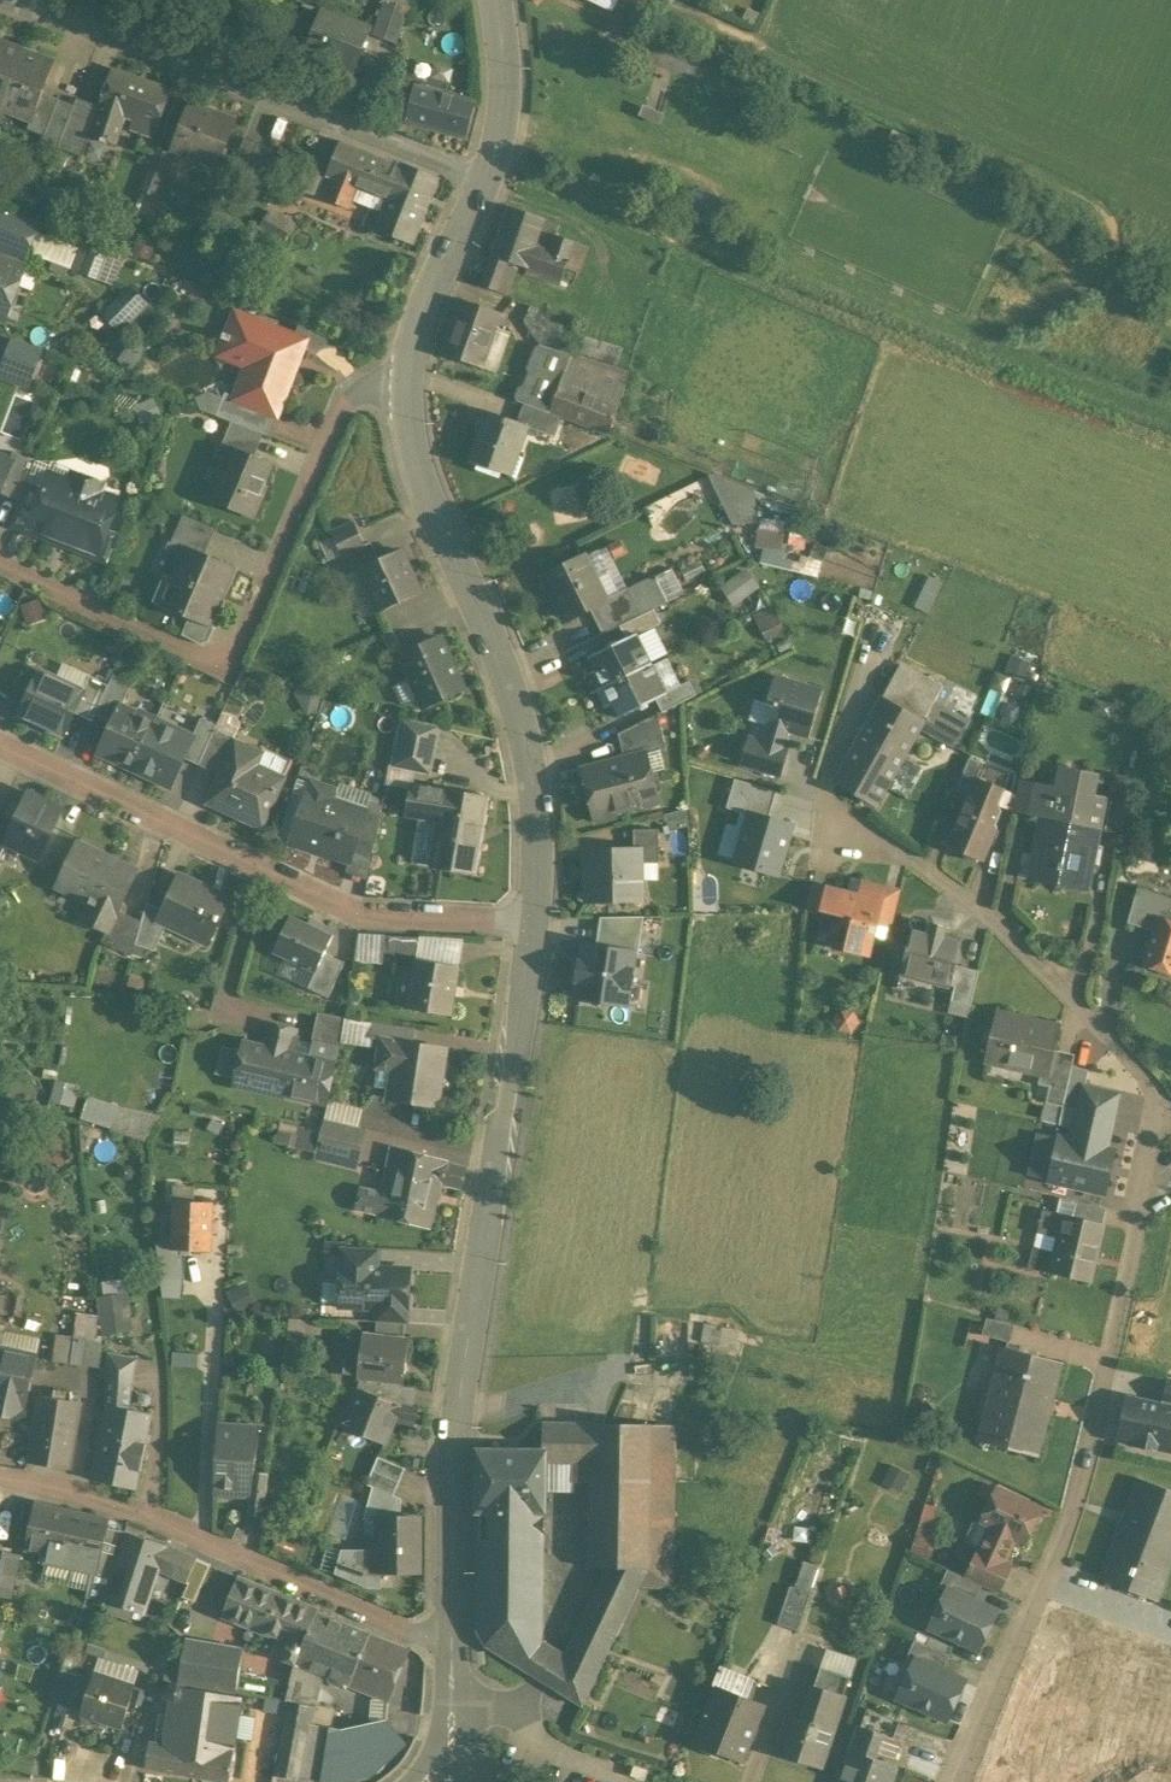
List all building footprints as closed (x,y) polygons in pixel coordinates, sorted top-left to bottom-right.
[(408,7),(388,0),(387,1),(376,33),(398,41),(408,7)] [(370,29),(324,11),(308,52),(354,70),(370,29)] [(0,42),(0,107),(2,107),(24,51),(0,42)] [(55,63),(24,51),(2,107),(32,119),(34,120),(44,93),(55,63)] [(170,90),(113,70),(100,106),(127,116),(133,118),(157,126),(170,90)] [(409,85),(398,82),(391,108),(402,111),(409,85)] [(474,103),(415,86),(405,123),(464,139),(474,103)] [(59,99),(44,93),(34,120),(32,119),(29,128),(46,135),(59,99)] [(75,105),(59,148),(84,157),(92,135),(91,134),(100,106),(78,98),(75,105)] [(75,105),(59,99),(46,135),(43,142),(59,148),(75,105)] [(236,121),(191,104),(174,149),(218,166),(236,121)] [(127,116),(100,106),(91,134),(92,135),(117,144),(127,116)] [(157,126),(133,118),(130,128),(154,137),(158,127),(157,126)] [(285,153),(246,138),(235,165),(274,180),(285,153)] [(400,165),(341,142),(330,172),(329,176),(335,179),(359,188),(387,199),(400,165)] [(158,150),(142,190),(157,196),(173,156),(158,150)] [(440,177),(401,162),(400,165),(387,199),(382,213),(376,228),(415,243),(440,177)] [(330,172),(307,163),(298,187),(327,198),(335,179),(329,176),(330,172)] [(359,188),(335,179),(327,198),(351,208),(354,202),(359,188)] [(387,199),(359,188),(354,202),(371,209),(382,213),(387,199)] [(62,206),(44,199),(37,217),(55,224),(62,206)] [(708,209),(693,205),(691,214),(705,218),(708,209)] [(545,218),(510,206),(493,255),(510,261),(519,264),(528,267),(536,244),(545,218)] [(0,207),(0,248),(26,258),(40,222),(0,207)] [(382,213),(371,209),(365,224),(376,228),(382,213)] [(294,224),(273,212),(264,228),(285,240),(294,224)] [(555,234),(550,249),(536,244),(528,267),(564,279),(567,269),(577,241),(555,234)] [(577,241),(567,269),(580,273),(590,246),(577,241)] [(121,263),(81,248),(74,268),(114,283),(121,263)] [(510,261),(493,255),(483,286),(509,295),(513,282),(504,279),(510,261)] [(0,257),(0,316),(6,318),(25,267),(0,257)] [(519,264),(510,261),(504,279),(513,282),(519,264)] [(328,271),(315,263),(311,272),(323,279),(328,271)] [(146,302),(127,288),(109,313),(129,327),(146,302)] [(503,314),(462,299),(443,354),(484,368),(503,314)] [(306,339),(238,313),(230,334),(223,331),(221,336),(228,339),(218,365),(246,376),(238,397),(238,398),(272,411),(277,413),(306,339)] [(561,324),(549,321),(542,345),(542,346),(554,349),(555,349),(561,324)] [(570,327),(561,324),(555,349),(563,352),(570,327)] [(42,349),(15,339),(2,374),(29,385),(42,349)] [(542,345),(518,401),(525,404),(525,405),(551,413),(551,412),(572,354),(563,352),(555,349),(554,349),(542,346),(542,345)] [(362,349),(357,348),(352,359),(357,360),(362,349)] [(572,354),(551,412),(610,434),(632,373),(572,354)] [(84,372),(73,367),(68,381),(79,385),(84,372)] [(238,397),(227,392),(218,416),(234,422),(263,433),(272,411),(238,398),(238,397)] [(219,399),(202,393),(196,407),(213,414),(219,399)] [(551,413),(525,405),(519,422),(527,425),(527,426),(554,436),(561,417),(551,413)] [(519,422),(487,410),(487,412),(491,413),(481,440),(477,439),(476,440),(478,440),(471,460),(469,459),(469,460),(517,477),(524,458),(516,455),(527,426),(527,425),(519,422)] [(263,433),(234,422),(225,444),(232,447),(233,446),(255,455),(263,433)] [(232,447),(211,498),(256,517),(270,486),(266,484),(275,463),(255,455),(233,446),(232,447)] [(36,460),(14,452),(11,461),(12,462),(0,493),(20,501),(27,484),(36,460)] [(0,457),(0,493),(12,462),(11,461),(0,457)] [(43,491),(28,529),(30,530),(96,555),(97,555),(107,530),(118,500),(99,493),(102,484),(76,474),(71,487),(48,478),(43,491)] [(752,490),(711,475),(734,525),(756,523),(752,490)] [(20,501),(11,525),(29,532),(30,530),(28,529),(43,491),(27,484),(20,501)] [(215,528),(187,516),(175,544),(187,549),(188,548),(203,554),(215,528)] [(356,522),(333,533),(344,554),(366,543),(356,522)] [(120,536),(107,530),(97,555),(96,555),(94,557),(110,563),(120,536)] [(784,533),(760,531),(758,545),(783,548),(784,533)] [(827,548),(816,545),(812,556),(824,559),(827,548)] [(203,554),(188,548),(187,549),(174,579),(165,575),(154,602),(191,617),(210,626),(210,625),(235,567),(203,554)] [(400,549),(361,568),(381,610),(421,592),(400,549)] [(699,556),(682,564),(690,579),(707,571),(699,556)] [(582,559),(545,577),(557,603),(560,602),(568,619),(576,616),(576,615),(591,608),(607,600),(607,599),(595,576),(592,577),(582,559)] [(757,597),(746,575),(729,583),(739,605),(757,597)] [(656,577),(630,590),(643,615),(655,609),(669,602),(656,577)] [(629,588),(607,599),(607,600),(591,608),(604,634),(621,626),(643,615),(630,590),(629,588)] [(41,602),(21,608),(28,629),(48,622),(41,602)] [(894,632),(901,612),(881,605),(874,625),(894,632)] [(643,615),(621,626),(627,639),(638,633),(639,635),(662,624),(655,609),(643,615)] [(780,620),(774,610),(757,618),(763,629),(780,620)] [(210,626),(191,617),(183,635),(201,644),(210,641),(216,627),(210,625),(210,626)] [(783,627),(768,635),(772,643),(787,636),(783,627)] [(627,639),(590,657),(596,670),(590,674),(598,691),(653,664),(639,635),(638,633),(627,639)] [(441,637),(404,654),(413,675),(411,676),(425,707),(447,697),(443,689),(445,688),(461,681),(441,637)] [(1029,678),(1035,659),(1014,652),(1008,672),(1029,678)] [(653,664),(598,691),(606,708),(613,705),(619,718),(657,700),(668,694),(667,692),(653,664)] [(942,688),(902,666),(880,706),(920,728),(942,688)] [(59,679),(41,670),(21,714),(64,734),(75,712),(84,694),(82,693),(58,681),(59,679)] [(996,670),(992,687),(1023,695),(1028,678),(996,670)] [(109,685),(95,714),(114,723),(122,706),(133,684),(114,675),(109,685)] [(82,693),(84,694),(75,712),(92,720),(95,714),(109,685),(90,676),(82,693)] [(824,689),(777,676),(769,703),(774,705),(768,726),(769,726),(765,740),(785,746),(789,732),(810,738),(824,689)] [(330,683),(311,677),(308,686),(326,692),(330,683)] [(691,681),(667,692),(668,694),(657,700),(663,713),(698,695),(691,681)] [(122,706),(114,723),(111,730),(101,751),(102,756),(113,761),(118,760),(134,767),(157,718),(139,709),(135,712),(122,706)] [(320,710),(307,706),(302,719),(316,724),(320,710)] [(920,728),(880,706),(838,781),(878,803),(920,728)] [(658,714),(620,734),(626,758),(647,753),(667,748),(658,714)] [(195,735),(157,718),(134,767),(135,767),(151,775),(150,778),(171,789),(195,735)] [(398,751),(430,757),(431,757),(437,727),(404,720),(398,751)] [(237,740),(215,730),(200,764),(221,773),(236,741),(237,740)] [(765,740),(750,736),(742,765),(782,777),(790,747),(765,740)] [(260,753),(236,741),(221,773),(222,774),(209,801),(261,825),(283,778),(255,765),(260,753)] [(255,765),(283,778),(290,763),(262,750),(260,753),(255,765)] [(430,757),(398,751),(396,758),(407,760),(405,768),(421,771),(430,773),(433,758),(431,757),(430,757)] [(626,758),(584,769),(596,818),(659,801),(647,753),(626,758)] [(970,757),(954,797),(967,802),(977,779),(978,779),(984,763),(970,757)] [(419,786),(421,771),(405,768),(407,760),(396,758),(389,789),(413,793),(414,786),(419,786)] [(1064,767),(1059,788),(1036,783),(1029,814),(1044,817),(1100,828),(1107,797),(1086,793),(1091,772),(1064,767)] [(967,802),(950,845),(964,851),(967,858),(973,861),(980,858),(983,859),(983,858),(995,829),(994,824),(999,812),(997,805),(1003,789),(978,779),(977,779),(967,802)] [(365,810),(331,798),(335,788),(313,780),(307,797),(291,839),(306,844),(307,841),(348,856),(352,845),(365,810)] [(419,786),(414,786),(413,793),(409,815),(416,817),(408,862),(476,873),(488,798),(419,786)] [(1018,795),(1003,789),(997,805),(1014,811),(1018,795)] [(63,808),(30,792),(12,830),(6,843),(10,845),(39,859),(63,808)] [(296,793),(280,835),(291,839),(307,797),(296,793)] [(365,810),(352,845),(373,853),(383,805),(369,800),(365,810)] [(1129,803),(1112,800),(1106,830),(1123,834),(1129,803)] [(793,826),(751,813),(736,862),(779,874),(793,826)] [(1100,828),(1044,817),(1042,823),(1031,878),(1088,890),(1100,828)] [(10,845),(6,843),(12,830),(0,824),(0,867),(10,845)] [(661,863),(660,829),(635,830),(635,850),(639,850),(640,863),(661,863)] [(136,870),(80,843),(81,840),(80,840),(57,889),(58,889),(60,885),(92,900),(91,903),(92,903),(84,920),(108,931),(109,932),(119,910),(139,868),(138,867),(136,870)] [(373,853),(352,845),(348,856),(344,868),(369,877),(373,853)] [(635,850),(589,851),(590,901),(608,900),(608,899),(622,898),(622,900),(641,900),(640,863),(639,850),(635,850)] [(229,900),(181,877),(165,910),(159,923),(167,927),(170,920),(192,930),(190,933),(209,942),(229,900)] [(860,894),(828,886),(822,911),(826,912),(819,939),(847,946),(846,950),(871,956),(879,925),(888,886),(863,880),(860,894)] [(888,886),(879,925),(892,928),(901,890),(888,886)] [(1154,931),(1165,896),(1139,888),(1129,923),(1154,931)] [(1165,896),(1159,916),(1170,920),(1170,898),(1165,896)] [(165,910),(149,903),(143,921),(137,945),(146,948),(156,951),(167,927),(159,923),(165,910)] [(119,910),(109,932),(108,931),(102,942),(133,956),(137,945),(143,921),(119,910)] [(628,941),(628,938),(646,938),(646,916),(600,915),(600,941),(628,941)] [(334,936),(291,916),(274,952),(316,972),(317,972),(326,953),(334,936)] [(1170,973),(1170,920),(1159,916),(1154,931),(1144,965),(1170,973)] [(961,940),(913,929),(902,972),(951,983),(961,940)] [(386,961),(386,952),(387,935),(359,934),(358,960),(386,961)] [(419,954),(417,959),(460,966),(465,936),(422,934),(421,937),(419,954)] [(421,937),(387,935),(386,952),(419,954),(421,937)] [(580,999),(641,1003),(645,945),(585,941),(580,999)] [(146,948),(137,945),(133,956),(142,959),(146,948)] [(326,953),(317,972),(316,972),(309,988),(329,998),(346,962),(326,953)] [(460,966),(417,959),(409,1007),(452,1014),(460,966)] [(1061,1026),(997,1011),(986,1060),(1042,1073),(1039,1084),(1053,1087),(1059,1059),(1054,1057),(1061,1026)] [(313,1040),(338,1045),(337,1047),(342,1048),(346,1018),(319,1012),(313,1040)] [(417,1029),(374,1022),(372,1038),(383,1040),(383,1039),(414,1044),(417,1029)] [(296,1031),(270,1025),(265,1048),(291,1054),(294,1040),(296,1031)] [(414,1044),(383,1039),(383,1040),(379,1067),(394,1069),(389,1098),(438,1106),(447,1049),(414,1044)] [(313,1049),(300,1046),(301,1041),(294,1040),(291,1054),(294,1054),(286,1094),(326,1103),(337,1047),(338,1045),(313,1040),(313,1041),(314,1042),(313,1049)] [(265,1048),(246,1044),(237,1086),(285,1097),(286,1094),(294,1054),(291,1054),(265,1048)] [(1074,1062),(1059,1059),(1053,1087),(1049,1102),(1064,1106),(1073,1066),(1074,1062)] [(53,1069),(39,1065),(36,1075),(50,1078),(53,1069)] [(1073,1066),(1064,1106),(1080,1111),(1086,1087),(1090,1070),(1073,1066)] [(73,1086),(55,1082),(50,1100),(69,1105),(73,1086)] [(1118,1095),(1086,1087),(1080,1111),(1076,1129),(1109,1137),(1118,1095)] [(120,1104),(100,1098),(92,1126),(112,1131),(120,1104)] [(1064,1106),(1049,1102),(1045,1121),(1060,1124),(1064,1106)] [(162,1115),(120,1104),(112,1131),(146,1140),(162,1115)] [(972,1122),(967,1111),(956,1116),(961,1127),(972,1122)] [(365,1130),(325,1120),(322,1134),(317,1152),(317,1155),(356,1165),(365,1130)] [(1109,1137),(1076,1129),(1073,1141),(1060,1138),(1050,1180),(1106,1193),(1116,1151),(1106,1148),(1109,1137)] [(322,1134),(304,1130),(300,1148),(317,1152),(322,1134)] [(198,1133),(179,1133),(178,1145),(197,1146),(198,1133)] [(1050,1180),(1060,1138),(1039,1133),(1029,1175),(1050,1180)] [(467,1167),(393,1148),(383,1192),(378,1214),(430,1227),(442,1185),(463,1190),(467,1167)] [(177,1188),(176,1200),(195,1201),(196,1189),(177,1188)] [(383,1192),(364,1188),(360,1210),(378,1214),(383,1192)] [(1077,1201),(1061,1198),(1058,1213),(1066,1215),(1074,1216),(1077,1201)] [(195,1201),(176,1200),(174,1248),(186,1249),(213,1250),(215,1202),(195,1201)] [(1107,1208),(1077,1201),(1074,1216),(1103,1223),(1107,1208)] [(164,1207),(152,1207),(154,1216),(163,1216),(164,1207)] [(1058,1213),(1044,1210),(1039,1233),(1061,1238),(1066,1215),(1058,1213)] [(1074,1216),(1066,1215),(1061,1238),(1058,1252),(1052,1274),(1090,1282),(1103,1223),(1074,1216)] [(1061,1238),(1039,1233),(1036,1247),(1058,1252),(1061,1238)] [(345,1243),(325,1242),(324,1262),(343,1263),(344,1247),(345,1243)] [(243,1245),(229,1244),(228,1254),(243,1255),(243,1245)] [(378,1249),(344,1247),(343,1263),(377,1265),(378,1249)] [(1058,1252),(1036,1247),(1031,1269),(1052,1274),(1058,1252)] [(185,1255),(159,1255),(161,1274),(185,1275),(185,1271),(185,1255)] [(377,1265),(343,1263),(342,1286),(341,1305),(380,1307),(407,1308),(408,1309),(410,1271),(377,1269),(377,1265)] [(322,1304),(341,1305),(342,1286),(323,1285),(322,1304)] [(248,1289),(234,1294),(241,1312),(254,1307),(248,1289)] [(130,1292),(99,1296),(102,1319),(103,1332),(134,1329),(130,1292)] [(407,1308),(380,1307),(380,1322),(405,1324),(406,1323),(407,1308)] [(1016,1315),(1002,1312),(999,1321),(1013,1325),(1016,1315)] [(97,1318),(79,1315),(75,1338),(72,1363),(100,1368),(104,1344),(94,1342),(97,1318)] [(6,1335),(7,1329),(10,1319),(0,1316),(0,1334),(6,1335)] [(999,1321),(987,1318),(983,1333),(1011,1341),(1016,1325),(1013,1325),(999,1321)] [(323,1321),(292,1319),(291,1333),(300,1334),(322,1335),(323,1321)] [(380,1322),(378,1322),(377,1337),(404,1341),(405,1324),(380,1322)] [(739,1331),(706,1324),(703,1339),(736,1346),(739,1331)] [(2,1350),(37,1357),(41,1336),(7,1329),(6,1335),(2,1350)] [(300,1334),(291,1333),(290,1342),(299,1343),(300,1334)] [(75,1338),(58,1335),(54,1361),(72,1363),(75,1338)] [(377,1337),(365,1335),(365,1338),(360,1373),(360,1375),(362,1376),(404,1381),(410,1341),(404,1341),(377,1337)] [(365,1338),(352,1337),(348,1371),(360,1373),(365,1338)] [(980,1440),(1038,1455),(1063,1362),(1004,1347),(980,1440)] [(1,1349),(0,1354),(0,1414),(11,1416),(25,1407),(37,1357),(2,1350),(1,1349)] [(200,1353),(174,1351),(173,1365),(199,1366),(200,1353)] [(107,1404),(108,1404),(129,1409),(131,1386),(137,1359),(110,1353),(107,1404)] [(282,1375),(273,1374),(271,1388),(281,1389),(282,1375)] [(404,1381),(362,1376),(360,1390),(401,1404),(402,1404),(412,1406),(415,1388),(404,1386),(404,1381)] [(360,1390),(359,1389),(345,1426),(386,1442),(396,1418),(401,1404),(360,1390)] [(73,1392),(55,1390),(54,1398),(71,1401),(73,1392)] [(54,1398),(40,1395),(29,1461),(28,1463),(71,1470),(71,1468),(82,1402),(71,1401),(54,1398)] [(1128,1398),(1126,1411),(1124,1411),(1121,1426),(1122,1426),(1120,1439),(1139,1443),(1138,1445),(1156,1449),(1156,1447),(1170,1450),(1170,1407),(1164,1406),(1128,1398)] [(129,1409),(108,1404),(93,1479),(137,1490),(153,1415),(129,1409)] [(402,1404),(401,1404),(396,1418),(418,1422),(421,1408),(412,1406),(402,1404)] [(930,1421),(911,1416),(908,1430),(926,1435),(930,1421)] [(545,1512),(478,1512),(479,1631),(486,1645),(500,1654),(583,1703),(640,1583),(673,1584),(675,1480),(676,1424),(544,1423),(544,1451),(546,1451),(546,1497),(579,1498),(579,1481),(592,1481),(590,1566),(611,1566),(566,1654),(545,1640),(545,1512)] [(241,1427),(219,1426),(215,1489),(227,1489),(227,1492),(251,1495),(252,1495),(254,1478),(255,1472),(260,1433),(240,1431),(241,1427)] [(544,1451),(479,1450),(478,1512),(545,1512),(546,1497),(546,1451),(544,1451)] [(406,1468),(379,1457),(367,1484),(373,1487),(390,1493),(394,1495),(406,1468)] [(340,1462),(331,1459),(327,1468),(337,1472),(340,1462)] [(270,1474),(255,1472),(254,1478),(252,1495),(251,1495),(248,1515),(264,1517),(270,1474)] [(1104,1578),(1102,1577),(1101,1578),(1160,1601),(1161,1600),(1159,1599),(1166,1578),(1158,1575),(1170,1541),(1170,1488),(1140,1475),(1139,1477),(1142,1478),(1104,1578)] [(897,1489),(886,1486),(882,1497),(893,1501),(897,1489)] [(1044,1507),(997,1486),(980,1522),(991,1527),(982,1549),(1006,1560),(1016,1539),(1028,1544),(1044,1507)] [(394,1495),(390,1493),(373,1487),(363,1518),(364,1518),(378,1518),(379,1517),(402,1518),(402,1499),(394,1495)] [(110,1518),(36,1502),(26,1549),(48,1554),(46,1562),(98,1574),(108,1528),(110,1518)] [(402,1518),(379,1517),(378,1518),(378,1570),(381,1570),(420,1571),(421,1518),(402,1518)] [(364,1518),(364,1549),(342,1549),(335,1572),(369,1587),(381,1588),(381,1570),(378,1570),(378,1518),(364,1518)] [(232,1526),(229,1535),(240,1539),(244,1531),(232,1526)] [(126,1532),(108,1528),(98,1574),(112,1577),(126,1532)] [(168,1546),(126,1532),(112,1577),(104,1601),(146,1615),(160,1571),(168,1546)] [(936,1542),(917,1536),(912,1550),(932,1556),(936,1542)] [(331,1550),(318,1544),(310,1562),(324,1568),(331,1550)] [(213,1565),(168,1545),(168,1546),(160,1571),(195,1586),(202,1589),(213,1565)] [(982,1549),(979,1548),(966,1577),(984,1585),(984,1586),(1001,1594),(1014,1564),(1006,1560),(982,1549)] [(0,1551),(0,1595),(10,1598),(20,1555),(0,1551)] [(966,1577),(949,1569),(941,1587),(948,1590),(949,1589),(976,1602),(984,1586),(984,1585),(966,1577)] [(281,1593),(238,1576),(222,1616),(264,1633),(281,1593)] [(812,1593),(792,1586),(779,1624),(799,1630),(812,1593)] [(976,1602),(949,1589),(948,1590),(932,1627),(980,1649),(997,1611),(976,1602)] [(319,1609),(281,1593),(264,1633),(279,1640),(272,1655),(297,1665),(297,1664),(318,1612),(319,1609)] [(370,1633),(318,1612),(297,1664),(325,1675),(350,1684),(370,1633)] [(1036,1623),(1001,1727),(1068,1750),(1084,1702),(1085,1702),(1104,1646),(1036,1623)] [(370,1633),(350,1684),(389,1699),(411,1649),(370,1633)] [(236,1694),(244,1649),(187,1639),(179,1683),(236,1694)] [(951,1655),(916,1639),(908,1657),(916,1661),(917,1659),(944,1672),(951,1655)] [(95,1673),(135,1686),(140,1688),(145,1672),(100,1657),(95,1673)] [(944,1672),(917,1659),(916,1661),(909,1676),(913,1686),(906,1700),(929,1710),(948,1719),(965,1682),(944,1672)] [(325,1675),(297,1664),(297,1665),(289,1703),(286,1719),(313,1725),(317,1709),(325,1675)] [(754,1680),(722,1666),(714,1686),(720,1688),(747,1699),(754,1680)] [(850,1678),(820,1668),(815,1684),(845,1694),(850,1678)] [(79,1675),(63,1670),(54,1698),(70,1703),(79,1675)] [(135,1686),(95,1673),(93,1680),(84,1707),(82,1713),(122,1726),(135,1686)] [(79,1675),(70,1703),(84,1707),(93,1680),(79,1675)] [(845,1694),(815,1684),(803,1720),(833,1730),(845,1694)] [(240,1697),(179,1686),(176,1685),(173,1686),(171,1688),(170,1691),(170,1694),(171,1697),(173,1699),(176,1700),(174,1714),(158,1712),(154,1743),(150,1743),(146,1768),(230,1781),(235,1751),(231,1750),(240,1697)] [(747,1699),(720,1688),(698,1742),(746,1761),(768,1707),(747,1699)] [(371,1719),(386,1721),(389,1699),(373,1698),(371,1719)] [(313,1725),(330,1728),(334,1712),(317,1709),(313,1725)] [(901,1722),(868,1709),(861,1727),(883,1735),(894,1739),(901,1722)] [(803,1720),(791,1715),(778,1753),(820,1767),(833,1730),(803,1720)] [(286,1719),(280,1753),(274,1781),(322,1781),(322,1779),(330,1728),(313,1725),(286,1719)] [(330,1728),(322,1779),(322,1781),(350,1781),(371,1778),(407,1745),(386,1721),(345,1731),(330,1728)] [(875,1759),(883,1735),(861,1727),(843,1781),(893,1781),(898,1766),(894,1765),(875,1759)] [(894,1739),(883,1735),(875,1759),(894,1765),(902,1742),(894,1739)]
